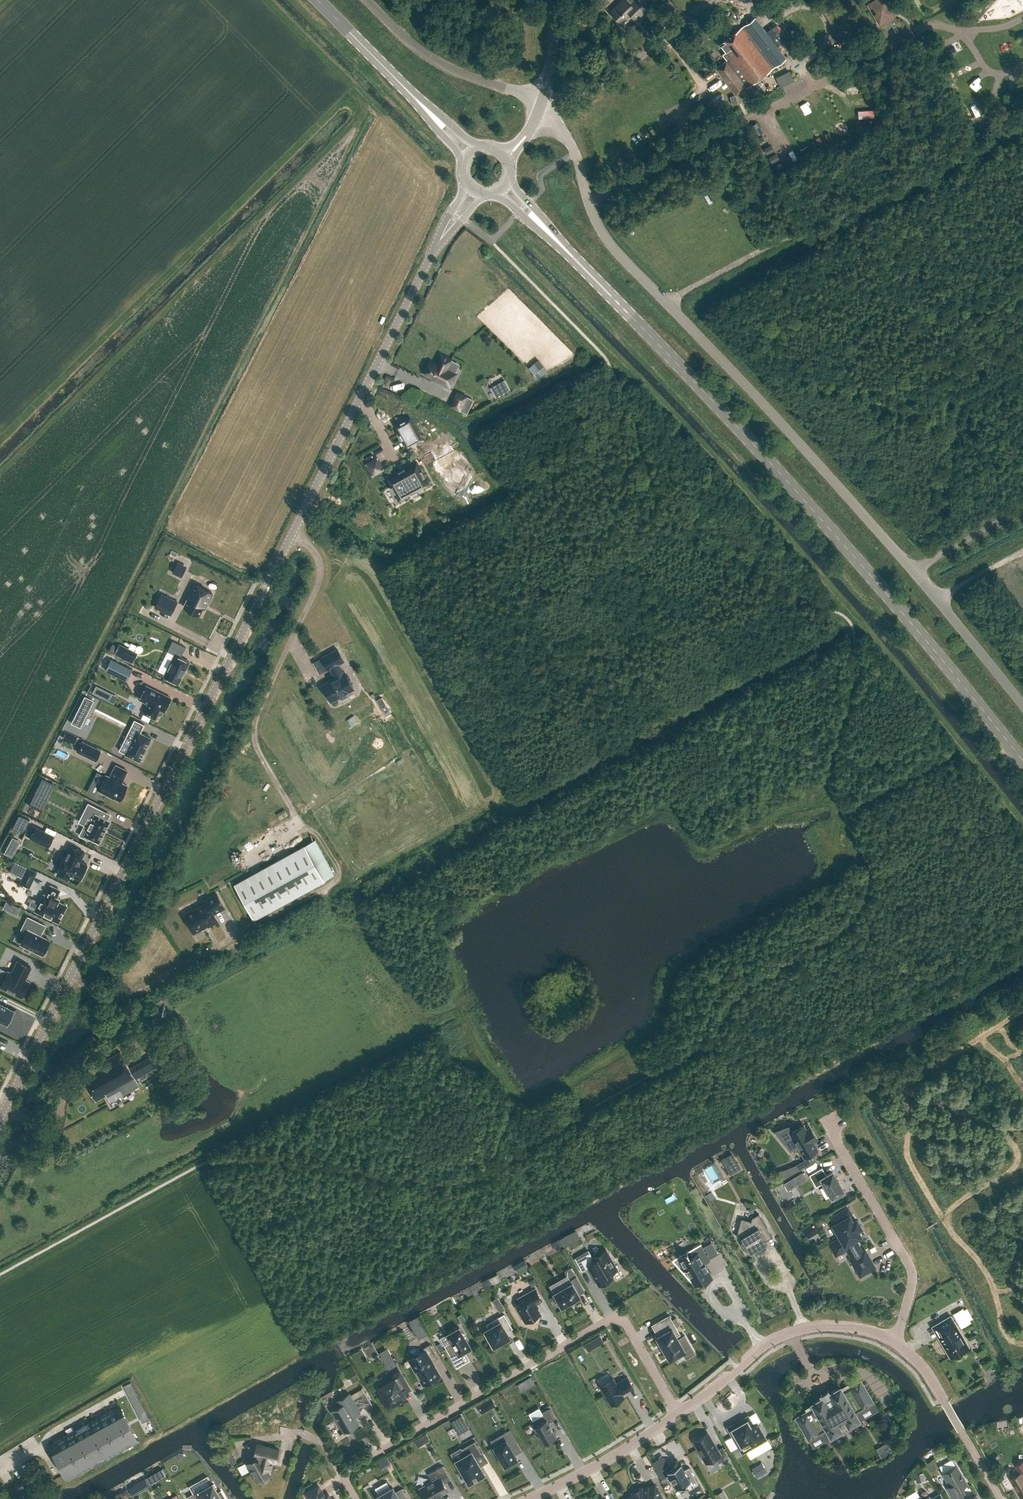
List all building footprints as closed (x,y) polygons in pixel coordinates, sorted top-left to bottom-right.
[(636,19),(646,10),(637,0),(623,0),(610,11),(621,23),(631,14),(636,19)] [(879,26),(896,15),(887,0),(874,0),(867,4),(879,26)] [(786,59),(756,17),(720,43),(727,52),(725,52),(729,58),(716,68),(735,95),(747,86),(748,86),(786,59)] [(784,144),(791,160),(800,156),(793,140),(784,144)] [(452,359),(441,354),(436,363),(431,361),(425,374),(450,387),(456,373),(447,369),(452,359)] [(529,368),(536,378),(546,370),(539,360),(529,368)] [(497,395),(512,388),(507,378),(492,385),(497,395)] [(473,400),(466,396),(459,409),(467,413),(473,400)] [(395,425),(407,446),(421,439),(410,417),(395,425)] [(383,469),(377,458),(367,464),(372,475),(383,469)] [(427,483),(416,462),(388,478),(399,499),(427,483)] [(176,565),(172,572),(181,577),(185,569),(176,565)] [(207,604),(213,593),(195,584),(184,607),(199,614),(205,603),(207,604)] [(177,601),(168,596),(163,605),(173,610),(177,601)] [(164,675),(179,683),(189,661),(181,657),(186,647),(173,641),(168,651),(175,654),(164,675)] [(112,652),(137,660),(140,650),(115,642),(112,652)] [(322,685),(330,700),(339,696),(340,698),(342,699),(348,695),(349,693),(354,690),(351,684),(352,684),(352,682),(350,677),(347,676),(344,671),(342,672),(338,664),(344,660),(337,649),(322,657),(328,669),(330,668),(335,676),(334,676),(333,679),(322,685)] [(132,669),(111,659),(105,670),(127,681),(132,669)] [(160,709),(164,711),(171,698),(146,685),(139,699),(149,703),(144,713),(155,718),(160,709)] [(382,697),(377,700),(386,716),(391,713),(382,697)] [(139,761),(151,738),(140,732),(144,724),(135,719),(127,734),(134,737),(125,754),(139,761)] [(66,732),(63,737),(74,743),(77,738),(66,732)] [(101,750),(83,741),(78,751),(96,760),(101,750)] [(98,790),(120,800),(127,785),(121,782),(127,770),(116,765),(110,777),(106,775),(98,790)] [(47,810),(55,782),(42,778),(33,806),(47,810)] [(89,838),(99,842),(110,821),(99,814),(101,809),(88,803),(84,812),(93,817),(88,827),(84,825),(79,835),(88,840),(89,838)] [(30,838),(48,846),(54,836),(36,827),(30,838)] [(19,840),(13,837),(4,853),(10,856),(19,840)] [(71,874),(80,879),(87,865),(81,861),(85,852),(72,845),(67,854),(66,854),(59,868),(60,869),(57,874),(68,880),(71,874)] [(324,880),(305,845),(234,884),(254,919),(324,880)] [(17,875),(22,864),(15,861),(10,872),(17,875)] [(28,867),(22,864),(17,875),(22,878),(28,867)] [(353,893),(362,888),(359,883),(350,888),(353,893)] [(40,913),(59,922),(67,906),(58,901),(59,901),(59,900),(59,899),(59,898),(58,898),(58,897),(57,897),(56,896),(60,890),(51,885),(46,895),(44,894),(39,903),(44,905),(40,913)] [(205,905),(193,911),(191,911),(186,913),(186,915),(185,916),(193,931),(208,924),(209,926),(218,921),(213,913),(225,907),(217,893),(203,901),(205,905)] [(17,914),(20,908),(14,905),(11,911),(17,914)] [(229,908),(219,910),(221,918),(231,916),(229,908)] [(21,944),(42,954),(49,940),(41,936),(46,925),(28,916),(21,929),(27,932),(21,944)] [(1,986),(22,996),(29,982),(25,979),(31,966),(18,960),(12,973),(8,971),(1,986)] [(7,1026),(15,1009),(14,1010),(8,1006),(8,1005),(7,1005),(7,1006),(0,1002),(0,1001),(0,1021),(7,1025),(7,1026)] [(81,1073),(96,1100),(136,1078),(121,1051),(81,1073)] [(788,1128),(781,1133),(791,1150),(790,1150),(790,1151),(798,1146),(804,1157),(817,1149),(814,1143),(818,1141),(810,1127),(806,1129),(803,1125),(791,1132),(788,1128)] [(810,1156),(795,1165),(798,1170),(813,1161),(810,1156)] [(832,1197),(844,1190),(832,1171),(826,1174),(822,1167),(809,1175),(816,1186),(823,1182),(832,1197)] [(802,1172),(790,1179),(794,1186),(807,1179),(802,1172)] [(841,1238),(830,1244),(832,1247),(834,1251),(836,1254),(839,1252),(847,1248),(847,1247),(845,1244),(854,1239),(860,1235),(857,1229),(861,1227),(859,1225),(857,1222),(858,1222),(856,1219),(852,1221),(849,1216),(850,1216),(850,1214),(849,1215),(847,1210),(846,1209),(831,1217),(835,1224),(834,1225),(841,1238)] [(757,1252),(766,1246),(758,1232),(767,1227),(759,1213),(752,1217),(751,1219),(750,1219),(750,1220),(741,1218),(736,1236),(737,1236),(737,1235),(740,1236),(742,1239),(741,1243),(747,1254),(754,1250),(757,1254),(757,1253),(757,1252)] [(808,1235),(818,1230),(814,1223),(804,1228),(808,1235)] [(854,1239),(845,1244),(847,1247),(847,1248),(852,1257),(853,1259),(862,1274),(875,1267),(874,1266),(873,1266),(871,1262),(871,1261),(870,1261),(868,1257),(868,1256),(868,1255),(867,1256),(865,1251),(865,1250),(862,1251),(854,1239)] [(686,1251),(679,1256),(682,1261),(687,1270),(684,1271),(683,1271),(683,1272),(691,1280),(691,1281),(692,1280),(691,1280),(692,1280),(695,1284),(702,1280),(704,1282),(712,1278),(711,1275),(707,1269),(708,1268),(705,1263),(710,1260),(703,1248),(703,1249),(690,1256),(690,1255),(689,1255),(687,1251),(686,1251)] [(588,1266),(599,1285),(613,1277),(610,1273),(617,1269),(606,1249),(592,1257),(588,1250),(575,1258),(582,1270),(588,1266)] [(518,1273),(528,1267),(524,1259),(513,1265),(518,1273)] [(574,1274),(570,1267),(565,1270),(569,1277),(574,1274)] [(531,1286),(537,1283),(534,1277),(528,1281),(531,1286)] [(561,1305),(562,1307),(569,1302),(569,1303),(573,1300),(580,1296),(577,1292),(583,1289),(576,1277),(570,1280),(571,1282),(554,1293),(557,1299),(555,1300),(559,1306),(561,1305)] [(520,1303),(516,1305),(525,1322),(527,1321),(528,1322),(529,1322),(534,1320),(535,1318),(534,1317),(540,1313),(535,1303),(542,1299),(535,1288),(518,1298),(520,1303)] [(494,1299),(501,1311),(506,1308),(500,1296),(494,1299)] [(971,1322),(963,1308),(953,1313),(961,1328),(971,1322)] [(485,1330),(494,1346),(509,1337),(504,1328),(510,1325),(504,1314),(486,1324),(489,1328),(485,1330)] [(669,1359),(670,1359),(684,1351),(685,1350),(684,1350),(676,1336),(680,1334),(669,1315),(657,1322),(663,1332),(657,1336),(656,1336),(656,1337),(661,1345),(662,1346),(664,1349),(664,1350),(669,1359)] [(944,1343),(952,1356),(954,1355),(956,1356),(957,1356),(959,1356),(960,1355),(962,1355),(963,1353),(964,1352),(964,1351),(964,1349),(967,1347),(955,1327),(957,1326),(951,1315),(938,1322),(944,1333),(938,1336),(943,1344),(944,1343)] [(464,1333),(462,1331),(459,1327),(447,1334),(451,1341),(444,1345),(457,1367),(464,1363),(459,1354),(471,1347),(464,1334),(464,1333)] [(600,1335),(593,1339),(596,1345),(603,1341),(600,1335)] [(438,1357),(430,1344),(423,1347),(425,1350),(420,1353),(418,1352),(415,1354),(414,1356),(413,1356),(416,1362),(414,1364),(413,1367),(423,1385),(429,1381),(431,1382),(434,1380),(434,1378),(440,1375),(432,1361),(438,1357)] [(388,1361),(391,1367),(397,1364),(394,1358),(388,1361)] [(403,1392),(410,1389),(399,1371),(392,1376),(393,1378),(378,1387),(382,1394),(380,1395),(386,1405),(388,1404),(389,1405),(405,1396),(403,1392)] [(531,1376),(524,1380),(529,1387),(535,1383),(531,1376)] [(600,1385),(611,1404),(624,1397),(622,1393),(633,1387),(627,1376),(616,1383),(613,1378),(600,1385)] [(814,1407),(796,1417),(809,1439),(822,1432),(826,1438),(831,1436),(832,1435),(831,1435),(840,1430),(837,1424),(846,1419),(849,1425),(858,1420),(859,1419),(864,1416),(860,1410),(869,1405),(872,1411),(877,1409),(860,1380),(842,1391),(840,1387),(840,1386),(839,1387),(830,1392),(829,1392),(829,1393),(822,1397),(821,1397),(812,1403),(812,1402),(811,1403),(812,1404),(812,1403),(814,1407)] [(142,1422),(149,1419),(132,1384),(125,1388),(142,1422)] [(372,1405),(362,1387),(365,1392),(352,1399),(349,1393),(338,1400),(341,1405),(332,1410),(344,1431),(339,1434),(358,1424),(354,1416),(354,1413),(354,1412),(358,1410),(359,1412),(360,1412),(358,1410),(371,1403),(372,1405)] [(491,1397),(484,1402),(489,1409),(496,1405),(491,1397)] [(69,1478),(139,1440),(120,1406),(50,1445),(69,1478)] [(556,1435),(548,1422),(554,1418),(549,1408),(542,1411),(543,1414),(544,1415),(533,1421),(533,1420),(532,1420),(534,1423),(532,1424),(536,1431),(537,1430),(544,1442),(556,1435)] [(468,1428),(461,1415),(451,1421),(454,1425),(454,1424),(460,1433),(468,1428)] [(753,1425),(748,1415),(727,1427),(742,1453),(757,1444),(757,1445),(767,1439),(764,1433),(763,1434),(757,1423),(753,1425)] [(517,1442),(509,1429),(502,1433),(503,1435),(498,1438),(500,1442),(494,1446),(505,1465),(509,1463),(510,1465),(517,1461),(516,1459),(517,1458),(510,1446),(517,1442)] [(717,1449),(707,1432),(694,1440),(702,1455),(700,1456),(705,1463),(713,1458),(715,1459),(718,1463),(728,1457),(722,1446),(717,1449)] [(425,1442),(430,1439),(426,1433),(422,1436),(425,1442)] [(464,1455),(455,1460),(464,1474),(462,1475),(465,1481),(467,1480),(469,1483),(484,1474),(475,1457),(482,1453),(475,1441),(461,1449),(464,1455)] [(253,1457),(245,1462),(250,1470),(251,1469),(258,1481),(270,1474),(269,1473),(272,1461),(275,1461),(279,1449),(257,1443),(254,1452),(258,1452),(257,1456),(254,1458),(253,1457)] [(377,1461),(382,1469),(391,1464),(386,1456),(377,1461)] [(1016,1465),(1020,1473),(1011,1478),(1021,1497),(1022,1496),(1022,1461),(1016,1465)] [(684,1469),(680,1462),(667,1470),(677,1487),(683,1484),(687,1490),(698,1483),(689,1467),(684,1469)] [(762,1462),(752,1468),(757,1476),(767,1471),(762,1462)] [(448,1490),(444,1482),(450,1479),(442,1465),(428,1473),(431,1479),(431,1481),(419,1488),(425,1498),(432,1498),(448,1490)] [(943,1473),(950,1485),(947,1487),(954,1498),(977,1498),(975,1495),(968,1498),(961,1487),(966,1484),(956,1465),(943,1473)] [(153,1482),(169,1474),(165,1467),(149,1475),(153,1482)] [(139,1482),(142,1487),(149,1484),(145,1478),(139,1482)] [(187,1498),(223,1498),(219,1491),(215,1492),(210,1483),(186,1497),(187,1498)] [(628,1497),(629,1498),(661,1498),(663,1498),(655,1484),(648,1488),(648,1486),(643,1489),(641,1487),(632,1492),(633,1494),(628,1497)] [(306,1493),(310,1498),(331,1498),(328,1494),(324,1496),(318,1486),(306,1493)] [(378,1495),(380,1498),(408,1498),(402,1489),(396,1492),(392,1487),(378,1495)] [(723,1490),(715,1495),(717,1498),(728,1498),(723,1490)]
